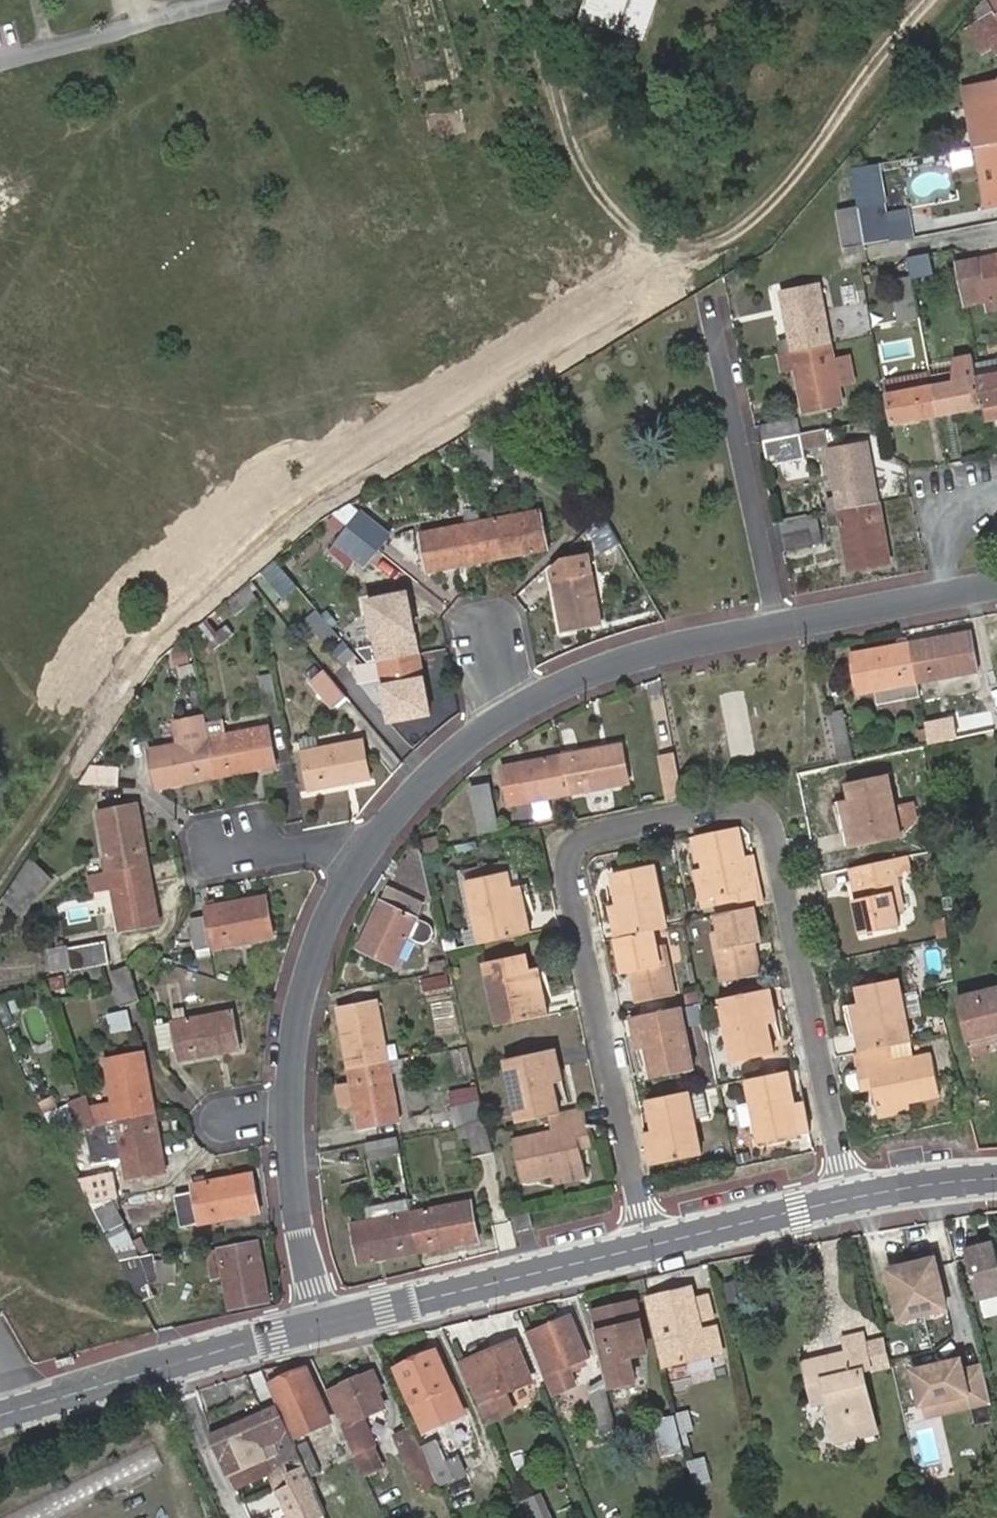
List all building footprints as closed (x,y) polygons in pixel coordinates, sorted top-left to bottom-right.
[(585,21),(619,32),(643,40),(654,6),(638,0),(592,0),(585,21)] [(973,12),(977,20),(993,11),(986,0),(983,0),(973,12)] [(993,11),(996,17),(996,0),(986,0),(993,11)] [(993,11),(977,20),(996,51),(996,50),(996,17),(993,11)] [(581,34),(592,37),(595,29),(584,26),(581,34)] [(967,86),(978,146),(992,144),(996,143),(996,81),(967,86)] [(978,146),(988,206),(996,205),(996,171),(992,144),(978,146)] [(884,200),(878,163),(852,167),(859,204),(862,204),(884,200)] [(859,204),(866,241),(867,241),(891,237),(884,200),(862,204),(859,204)] [(845,245),(866,241),(859,204),(839,208),(845,245)] [(978,259),(986,300),(996,298),(996,256),(978,259)] [(928,258),(913,260),(916,275),(930,272),(928,258)] [(986,300),(978,259),(958,263),(965,304),(986,300)] [(921,315),(914,277),(893,281),(900,319),(921,315)] [(790,339),(792,353),(831,346),(820,287),(782,294),(790,339)] [(792,353),(790,339),(780,340),(782,355),(792,353)] [(831,346),(792,353),(795,368),(803,413),(842,406),(838,387),(836,374),(834,363),(831,346)] [(795,368),(792,353),(782,355),(779,355),(782,371),(795,368)] [(977,378),(996,374),(996,357),(974,361),(977,378)] [(849,360),(834,363),(836,374),(838,387),(853,384),(849,360)] [(886,378),(889,395),(933,386),(930,370),(886,378)] [(982,406),(985,420),(996,418),(996,374),(977,378),(982,406)] [(933,386),(938,414),(982,406),(977,378),(933,386)] [(894,422),(938,414),(933,386),(889,395),(894,422)] [(763,426),(766,442),(803,435),(800,420),(763,426)] [(803,435),(766,442),(768,456),(805,449),(803,435)] [(840,510),(879,504),(868,444),(829,452),(837,499),(840,510)] [(840,510),(837,499),(828,501),(831,512),(840,510)] [(362,513),(351,503),(333,514),(350,527),(362,513)] [(889,563),(879,504),(840,510),(842,527),(850,570),(889,563)] [(840,510),(831,512),(828,513),(831,530),(842,527),(840,510)] [(539,511),(480,523),(488,561),(547,549),(539,511)] [(362,513),(350,527),(378,550),(390,535),(362,513)] [(818,520),(801,523),(803,533),(810,531),(813,547),(823,545),(818,520)] [(488,561),(480,523),(422,535),(430,574),(488,561)] [(607,523),(598,529),(611,552),(620,546),(607,523)] [(803,533),(801,523),(781,526),(787,551),(813,547),(810,531),(803,533)] [(378,550),(350,527),(330,552),(349,568),(357,558),(366,565),(378,550)] [(554,582),(563,632),(601,624),(591,574),(588,560),(559,566),(562,580),(554,582)] [(263,571),(251,581),(280,617),(292,607),(300,601),(284,581),(277,588),(263,571)] [(255,598),(245,586),(224,605),(234,617),(255,598)] [(367,602),(378,662),(418,654),(407,595),(367,602)] [(202,646),(199,649),(205,657),(215,650),(233,635),(226,627),(218,634),(207,620),(191,634),(202,646)] [(912,643),(918,681),(978,670),(971,632),(912,643)] [(921,697),(918,681),(912,643),(852,655),(860,692),(878,689),(881,704),(909,699),(921,697)] [(382,682),(378,662),(375,647),(360,650),(371,664),(374,683),(382,682)] [(418,654),(378,662),(389,720),(429,712),(418,654)] [(179,678),(195,675),(193,665),(178,667),(179,678)] [(347,697),(325,670),(311,682),(326,701),(334,708),(347,697)] [(279,701),(273,676),(261,678),(259,678),(264,704),(266,704),(279,701)] [(986,693),(990,719),(976,721),(978,731),(992,729),(996,728),(996,692),(986,693)] [(841,763),(854,761),(844,714),(831,716),(841,763)] [(953,717),(924,723),(928,744),(957,738),(953,717)] [(216,779),(210,740),(208,729),(206,719),(177,723),(181,745),(151,749),(157,789),(216,779)] [(208,729),(210,740),(216,779),(276,769),(269,730),(226,737),(224,726),(208,729)] [(919,741),(926,740),(924,730),(917,731),(919,741)] [(304,751),(320,749),(318,738),(302,741),(304,751)] [(310,789),(369,778),(363,741),(320,749),(304,751),(310,789)] [(561,757),(569,798),(631,786),(622,745),(561,757)] [(659,756),(666,801),(683,797),(675,753),(659,756)] [(533,806),(569,798),(561,757),(504,768),(512,810),(533,806)] [(91,766),(90,785),(118,787),(120,769),(91,766)] [(851,800),(860,846),(901,838),(895,807),(888,775),(847,783),(851,800)] [(500,830),(490,780),(472,784),(484,833),(500,830)] [(852,847),(860,846),(851,800),(842,801),(848,830),(852,847)] [(841,831),(848,830),(842,801),(836,803),(841,831)] [(548,803),(533,806),(536,820),(551,818),(548,803)] [(910,803),(895,807),(901,838),(915,825),(910,803)] [(98,812),(109,872),(147,864),(137,804),(98,812)] [(737,827),(695,836),(703,867),(709,897),(718,895),(722,912),(754,905),(763,903),(760,886),(750,888),(743,855),(737,829),(737,827)] [(422,842),(427,852),(439,849),(437,839),(422,842)] [(407,862),(426,871),(422,853),(414,849),(407,862)] [(753,853),(743,855),(750,888),(760,886),(753,853)] [(33,860),(4,897),(20,913),(52,880),(33,860)] [(892,893),(900,891),(894,860),(857,868),(863,899),(855,901),(863,935),(899,928),(896,912),(892,893)] [(426,871),(407,862),(405,861),(396,881),(433,899),(426,871)] [(147,864),(109,872),(110,875),(120,932),(158,925),(147,864)] [(614,887),(625,936),(653,930),(667,927),(654,865),(612,874),(614,885),(614,887)] [(709,897),(703,867),(693,870),(700,899),(709,897)] [(523,935),(513,888),(509,873),(468,882),(481,943),(523,935)] [(112,892),(110,875),(91,879),(94,895),(112,892)] [(530,885),(521,886),(527,914),(535,913),(530,885)] [(390,886),(370,930),(376,933),(367,952),(377,956),(397,965),(410,935),(417,938),(422,940),(427,940),(430,939),(433,937),(434,933),(434,930),(433,927),(430,924),(427,922),(423,921),(418,918),(425,902),(390,886)] [(521,886),(513,888),(523,935),(532,934),(527,914),(521,886)] [(605,889),(615,938),(625,936),(614,887),(605,889)] [(903,910),(900,891),(892,893),(896,912),(903,910)] [(212,949),(273,938),(267,900),(205,911),(206,919),(189,922),(194,952),(210,949),(212,949)] [(761,939),(754,905),(722,912),(716,914),(720,929),(724,947),(716,949),(723,980),(760,972),(754,941),(761,939)] [(712,930),(716,949),(724,947),(720,929),(712,930)] [(376,933),(370,930),(362,949),(367,952),(376,933)] [(625,936),(615,938),(623,973),(630,972),(637,1002),(676,993),(669,961),(661,963),(656,945),(653,930),(625,936)] [(661,963),(669,961),(666,943),(656,945),(661,963)] [(71,978),(81,975),(106,966),(98,944),(61,957),(60,955),(44,960),(51,980),(69,974),(71,978)] [(210,949),(198,952),(200,960),(213,957),(212,949),(210,949)] [(540,1017),(530,968),(526,954),(486,963),(499,1026),(540,1017)] [(428,963),(431,975),(447,971),(444,959),(428,963)] [(547,965),(540,967),(546,996),(552,995),(547,965)] [(139,1001),(127,970),(126,967),(109,974),(122,1007),(139,1001)] [(540,967),(530,968),(540,1017),(550,1014),(546,996),(540,967)] [(445,976),(421,981),(424,995),(448,989),(445,976)] [(873,1048),(892,1045),(914,1040),(901,977),(860,985),(863,1002),(873,1048)] [(771,988),(762,990),(772,1040),(781,1038),(771,988)] [(960,999),(972,1045),(996,1039),(996,989),(960,999)] [(772,1040),(762,990),(720,998),(732,1062),(774,1053),(772,1040)] [(337,1009),(349,1069),(389,1062),(377,1002),(337,1009)] [(862,1051),(873,1048),(863,1002),(852,1004),(858,1033),(862,1051)] [(851,1034),(858,1033),(852,1004),(846,1006),(851,1034)] [(639,1015),(650,1064),(652,1077),(694,1069),(682,1006),(639,1015)] [(175,1023),(178,1045),(181,1060),(239,1049),(234,1012),(175,1023)] [(130,1013),(109,1017),(113,1035),(133,1030),(130,1013)] [(641,1066),(650,1064),(639,1015),(631,1017),(641,1066)] [(164,1048),(178,1045),(175,1023),(161,1026),(164,1048)] [(996,1045),(996,1039),(972,1045),(976,1058),(996,1053),(996,1046),(996,1045)] [(879,1106),(911,1100),(941,1094),(934,1054),(895,1062),(892,1045),(873,1048),(862,1051),(855,1052),(858,1071),(872,1068),(875,1086),(879,1106)] [(557,1049),(548,1052),(558,1100),(567,1099),(557,1049)] [(520,1123),(550,1117),(561,1114),(558,1100),(548,1052),(507,1061),(520,1123)] [(119,1120),(155,1114),(144,1053),(108,1060),(119,1120)] [(389,1062),(349,1069),(352,1083),(337,1085),(341,1107),(356,1105),(360,1129),(401,1121),(389,1062)] [(862,1089),(875,1086),(872,1068),(858,1071),(862,1089)] [(761,1142),(803,1133),(793,1084),(790,1071),(748,1080),(761,1142)] [(803,1133),(811,1131),(801,1082),(793,1084),(803,1133)] [(448,1092),(456,1128),(467,1126),(488,1122),(479,1085),(448,1092)] [(691,1093),(696,1120),(711,1117),(706,1091),(691,1093)] [(652,1114),(662,1162),(703,1154),(696,1120),(691,1093),(649,1102),(652,1114)] [(91,1109),(88,1100),(74,1105),(82,1127),(86,1126),(97,1124),(91,1109)] [(912,1109),(911,1100),(879,1106),(881,1116),(912,1109)] [(116,1105),(91,1109),(97,1124),(119,1120),(116,1105)] [(561,1114),(550,1117),(553,1132),(515,1141),(525,1181),(554,1174),(586,1167),(582,1146),(579,1129),(590,1127),(586,1108),(561,1114)] [(119,1120),(97,1124),(86,1126),(93,1166),(111,1162),(125,1160),(129,1180),(165,1173),(155,1114),(119,1120)] [(641,1116),(652,1165),(662,1162),(652,1114),(641,1116)] [(488,1122),(467,1126),(474,1158),(496,1154),(488,1122)] [(593,1144),(590,1127),(579,1129),(582,1146),(593,1144)] [(398,1139),(366,1145),(369,1160),(401,1154),(398,1139)] [(111,1162),(93,1166),(95,1177),(113,1174),(111,1162)] [(586,1167),(554,1174),(556,1183),(588,1177),(586,1167)] [(80,1179),(92,1203),(118,1198),(113,1174),(95,1177),(80,1179)] [(183,1228),(261,1213),(254,1175),(194,1187),(195,1193),(177,1197),(183,1228)] [(125,1226),(118,1198),(92,1203),(121,1260),(141,1255),(125,1226)] [(413,1215),(420,1251),(479,1241),(473,1203),(413,1215)] [(535,1229),(532,1214),(516,1217),(520,1232),(535,1229)] [(361,1263),(420,1251),(413,1215),(355,1226),(361,1263)] [(967,1248),(981,1301),(996,1297),(996,1254),(994,1242),(967,1248)] [(270,1303),(259,1243),(219,1251),(224,1278),(230,1311),(270,1303)] [(224,1278),(219,1251),(209,1252),(214,1280),(224,1278)] [(155,1256),(123,1264),(143,1303),(156,1300),(152,1287),(160,1284),(155,1256)] [(934,1258),(889,1269),(901,1319),(946,1308),(934,1258)] [(693,1287),(674,1292),(675,1300),(695,1295),(693,1287)] [(662,1339),(668,1361),(668,1363),(722,1351),(722,1348),(717,1329),(716,1324),(706,1326),(701,1328),(699,1321),(704,1319),(714,1317),(708,1292),(695,1295),(675,1300),(674,1292),(652,1297),(662,1339)] [(604,1352),(602,1352),(608,1374),(611,1385),(637,1379),(632,1354),(649,1350),(647,1341),(637,1301),(594,1311),(604,1352)] [(573,1316),(554,1324),(557,1331),(576,1323),(573,1316)] [(557,1331),(554,1324),(535,1333),(553,1371),(570,1364),(590,1355),(576,1323),(557,1331)] [(806,1362),(815,1401),(831,1397),(840,1437),(877,1428),(863,1370),(872,1369),(864,1332),(844,1337),(847,1352),(806,1362)] [(535,1380),(517,1340),(466,1363),(489,1417),(514,1406),(507,1392),(535,1380)] [(398,1368),(418,1415),(430,1410),(436,1422),(464,1410),(438,1351),(398,1368)] [(961,1357),(912,1369),(921,1404),(969,1392),(972,1406),(991,1401),(983,1370),(965,1375),(961,1357)] [(570,1364),(553,1371),(562,1392),(579,1384),(570,1364)] [(308,1372),(272,1388),(281,1408),(296,1441),(333,1425),(308,1372)] [(377,1373),(335,1392),(344,1414),(349,1412),(354,1422),(346,1426),(359,1457),(383,1445),(369,1415),(386,1407),(379,1391),(385,1389),(377,1373)] [(605,1381),(590,1384),(601,1434),(616,1432),(605,1381)] [(214,1438),(233,1479),(234,1479),(238,1485),(240,1485),(243,1490),(260,1482),(274,1476),(268,1461),(281,1455),(296,1487),(282,1493),(293,1517),(322,1517),(329,1515),(314,1480),(300,1450),(296,1441),(281,1408),(214,1438)] [(684,1442),(676,1409),(655,1414),(662,1448),(684,1442)] [(449,1466),(431,1424),(419,1429),(438,1472),(449,1466)] [(415,1429),(397,1437),(416,1477),(433,1469),(415,1429)] [(300,1450),(314,1480),(324,1476),(311,1446),(300,1450)] [(708,1454),(690,1458),(695,1481),(713,1477),(708,1454)] [(281,1455),(268,1461),(274,1476),(282,1493),(296,1487),(281,1455)] [(274,1476),(260,1482),(268,1500),(282,1493),(274,1476)] [(534,1517),(554,1517),(545,1496),(528,1504),(534,1517)]
